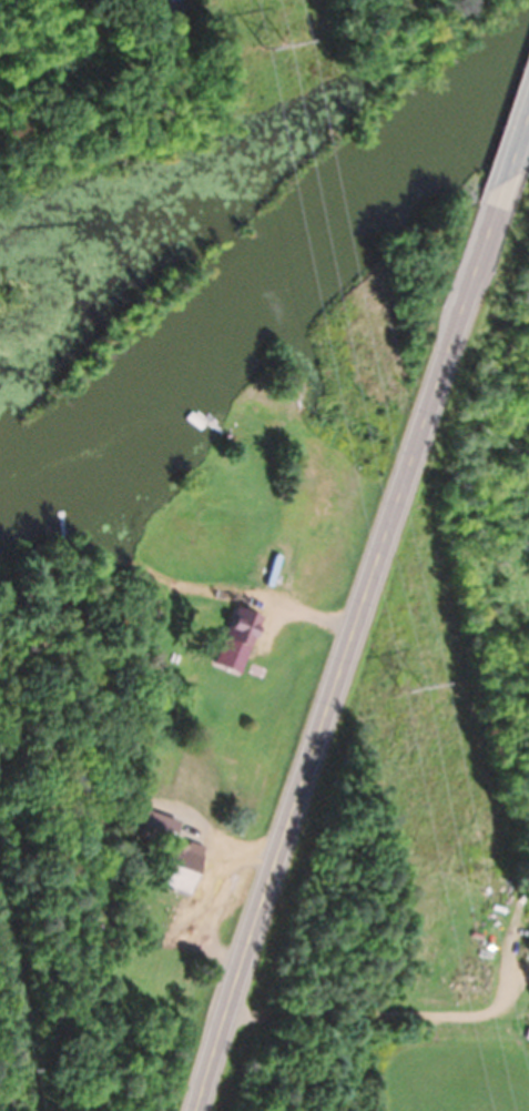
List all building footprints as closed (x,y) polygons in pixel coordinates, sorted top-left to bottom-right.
[(281,579),(289,551),(268,545),(260,574),(281,579)] [(209,718),(220,722),(240,670),(229,666),(209,718)] [(172,809),(183,813),(205,760),(195,756),(172,809)] [(181,822),(149,807),(139,830),(170,845),(181,822)] [(168,886),(197,891),(205,845),(176,840),(168,886)]
